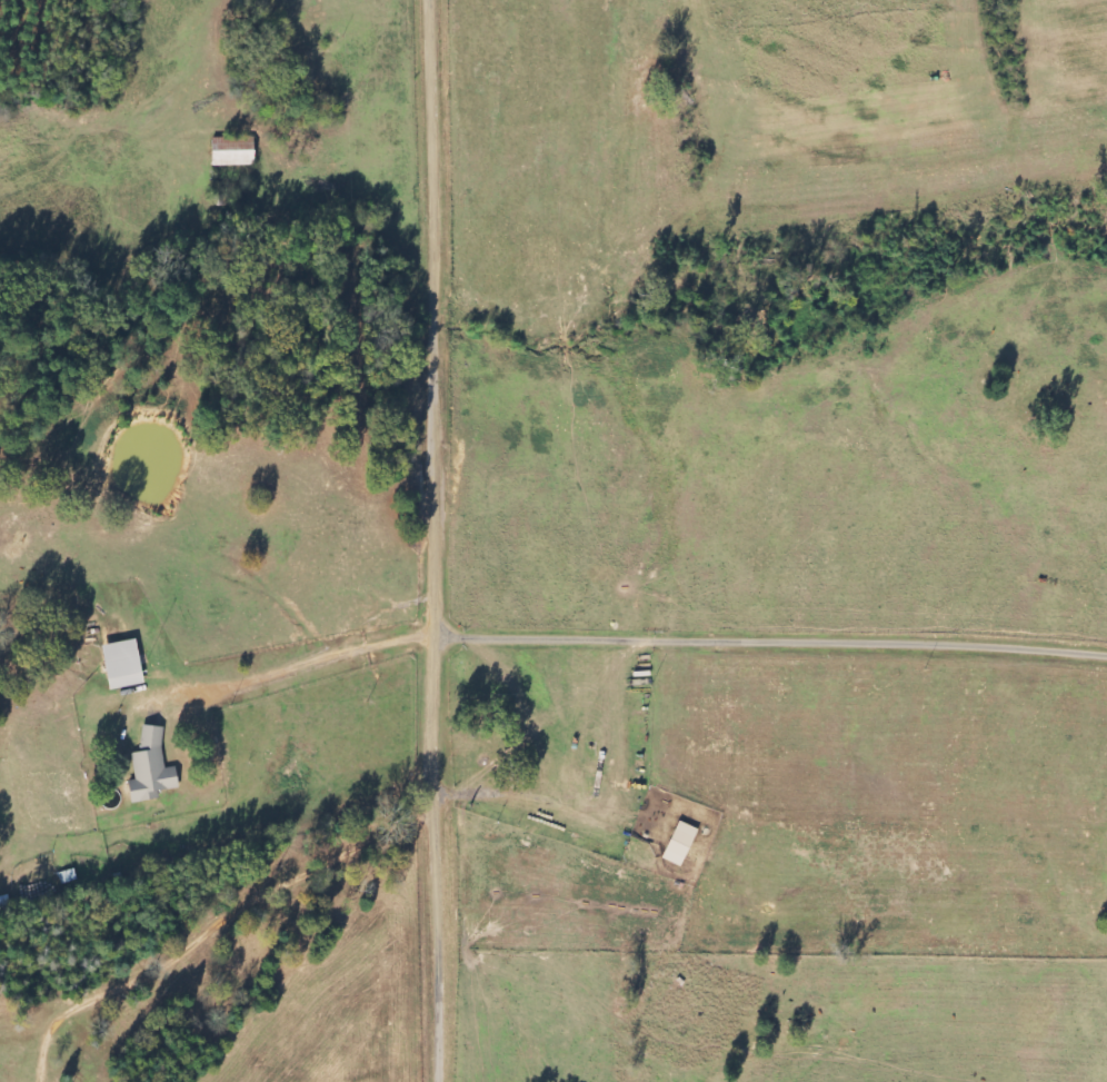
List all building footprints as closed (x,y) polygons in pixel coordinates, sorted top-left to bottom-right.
[(211,166),(254,165),(253,136),(210,138),(211,166)] [(142,685),(137,640),(102,645),(108,689),(142,685)] [(160,726),(139,728),(142,752),(131,753),(134,780),(127,781),(130,802),(158,799),(157,791),(178,788),(175,767),(165,768),(160,726)] [(696,828),(676,821),(662,860),(682,867),(696,828)]
